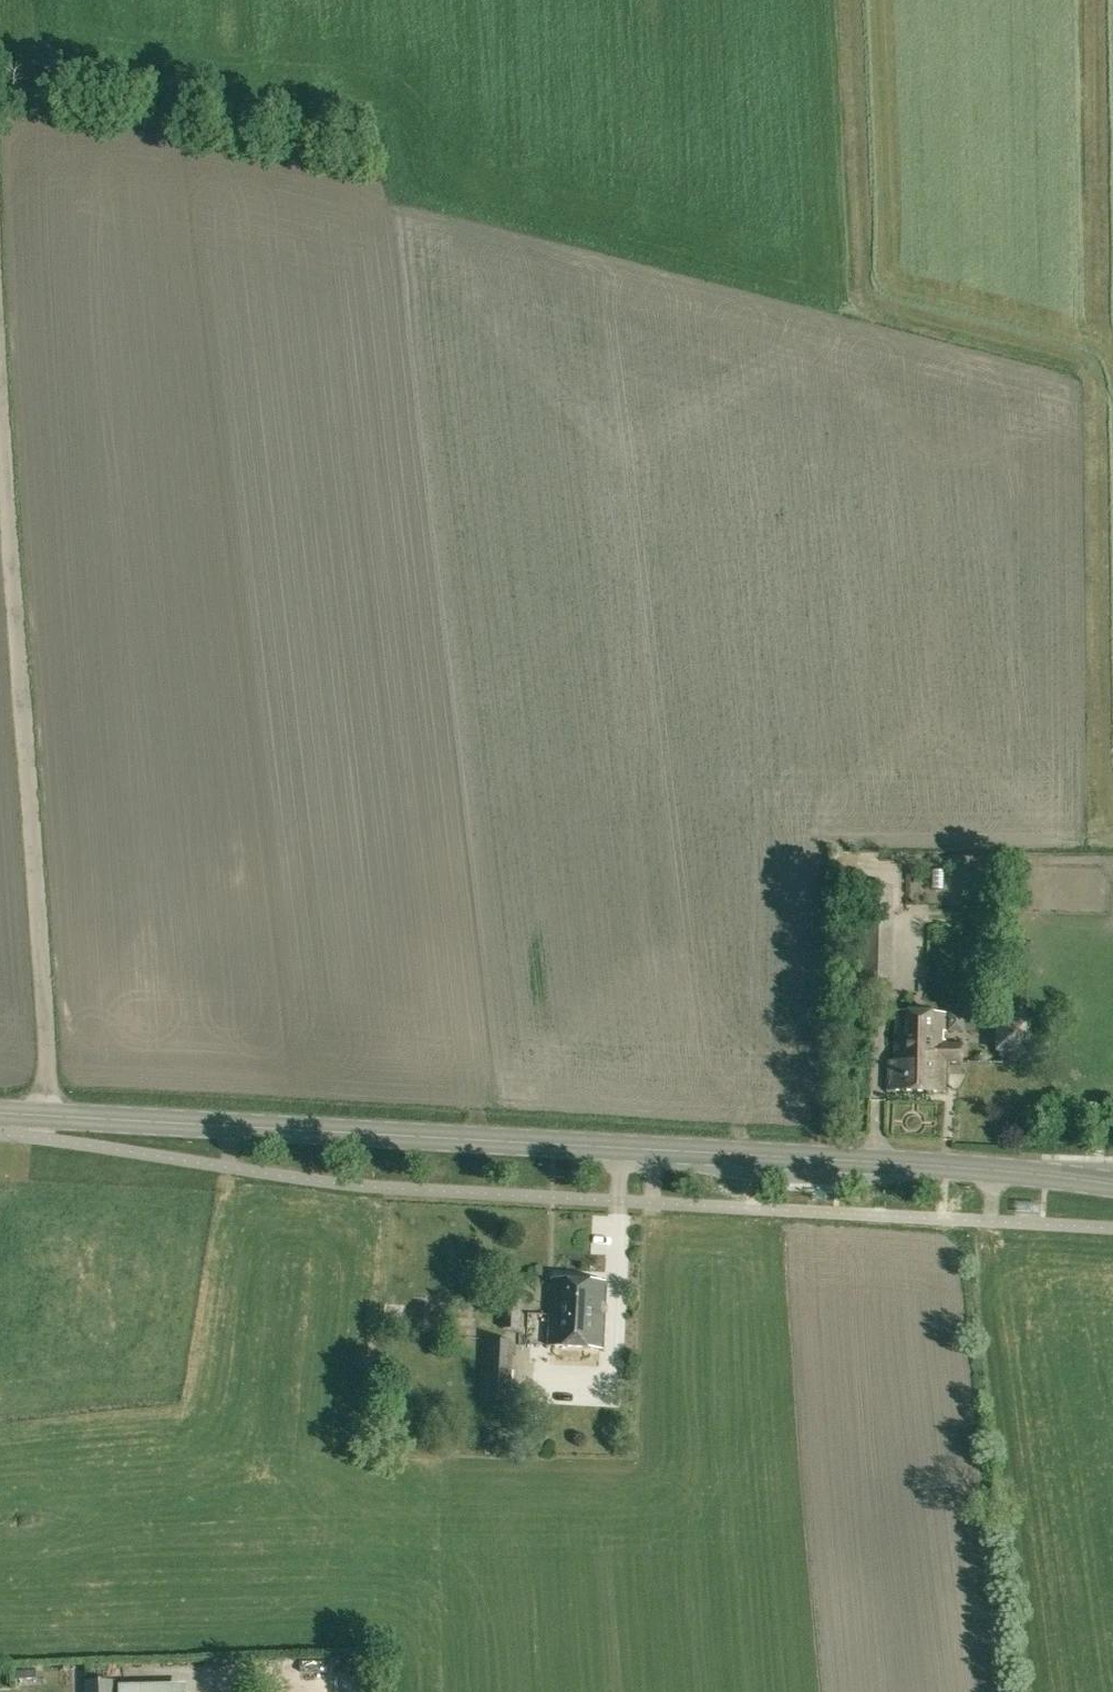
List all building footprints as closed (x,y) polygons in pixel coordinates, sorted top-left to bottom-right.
[(860,980),(893,981),(895,886),(862,885),(860,980)] [(953,1004),(952,1018),(967,1019),(968,1005),(953,1004)] [(887,1088),(946,1090),(947,1062),(963,1063),(963,1041),(945,1041),(946,1012),(894,1011),(893,1060),(888,1060),(887,1088)] [(1000,1057),(1030,1058),(1031,1019),(1002,1018),(1000,1057)] [(548,1344),(602,1347),(606,1281),(552,1278),(548,1344)] [(502,1328),(520,1329),(522,1298),(504,1297),(502,1328)] [(485,1401),(511,1402),(515,1341),(489,1340),(485,1401)] [(37,1679),(36,1670),(18,1671),(19,1679),(37,1679)] [(119,1691),(187,1691),(187,1682),(119,1684),(119,1691)]
